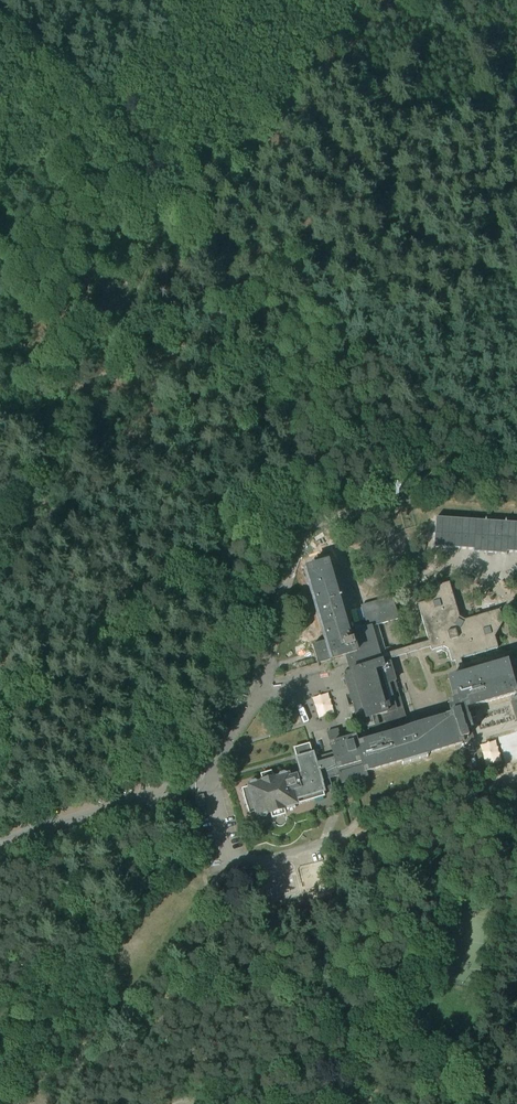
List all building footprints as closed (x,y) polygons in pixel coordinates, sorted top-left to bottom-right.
[(434,547),(474,549),(474,552),(507,554),(507,551),(516,552),(516,523),(436,518),(434,547)] [(350,533),(361,533),(360,522),(349,523),(350,533)] [(254,782),(251,783),(250,785),(248,786),(256,816),(260,815),(262,816),(266,815),(267,813),(270,812),(270,813),(284,809),(284,808),(286,807),(289,808),(292,807),(294,805),(298,804),(324,796),(323,792),(324,792),(321,783),(321,782),(320,780),(339,775),(342,784),(366,776),(365,772),(401,762),(402,764),(427,757),(427,754),(474,740),(468,719),(476,717),(472,706),(516,693),(516,660),(465,675),(460,659),(498,648),(495,636),(503,622),(499,610),(464,620),(459,617),(449,583),(437,586),(429,601),(418,604),(428,642),(381,656),(372,627),(398,619),(392,597),(361,606),(367,627),(348,633),(328,563),(307,569),(328,641),(312,645),(318,664),(345,656),(350,670),(344,672),(360,729),(362,743),(357,744),(355,738),(331,745),(333,753),(314,758),(312,753),(309,744),(294,748),(301,774),(289,777),(289,774),(286,775),(283,774),(280,775),(279,777),(274,778),(273,774),(260,778),(262,782),(257,783),(254,782)]
